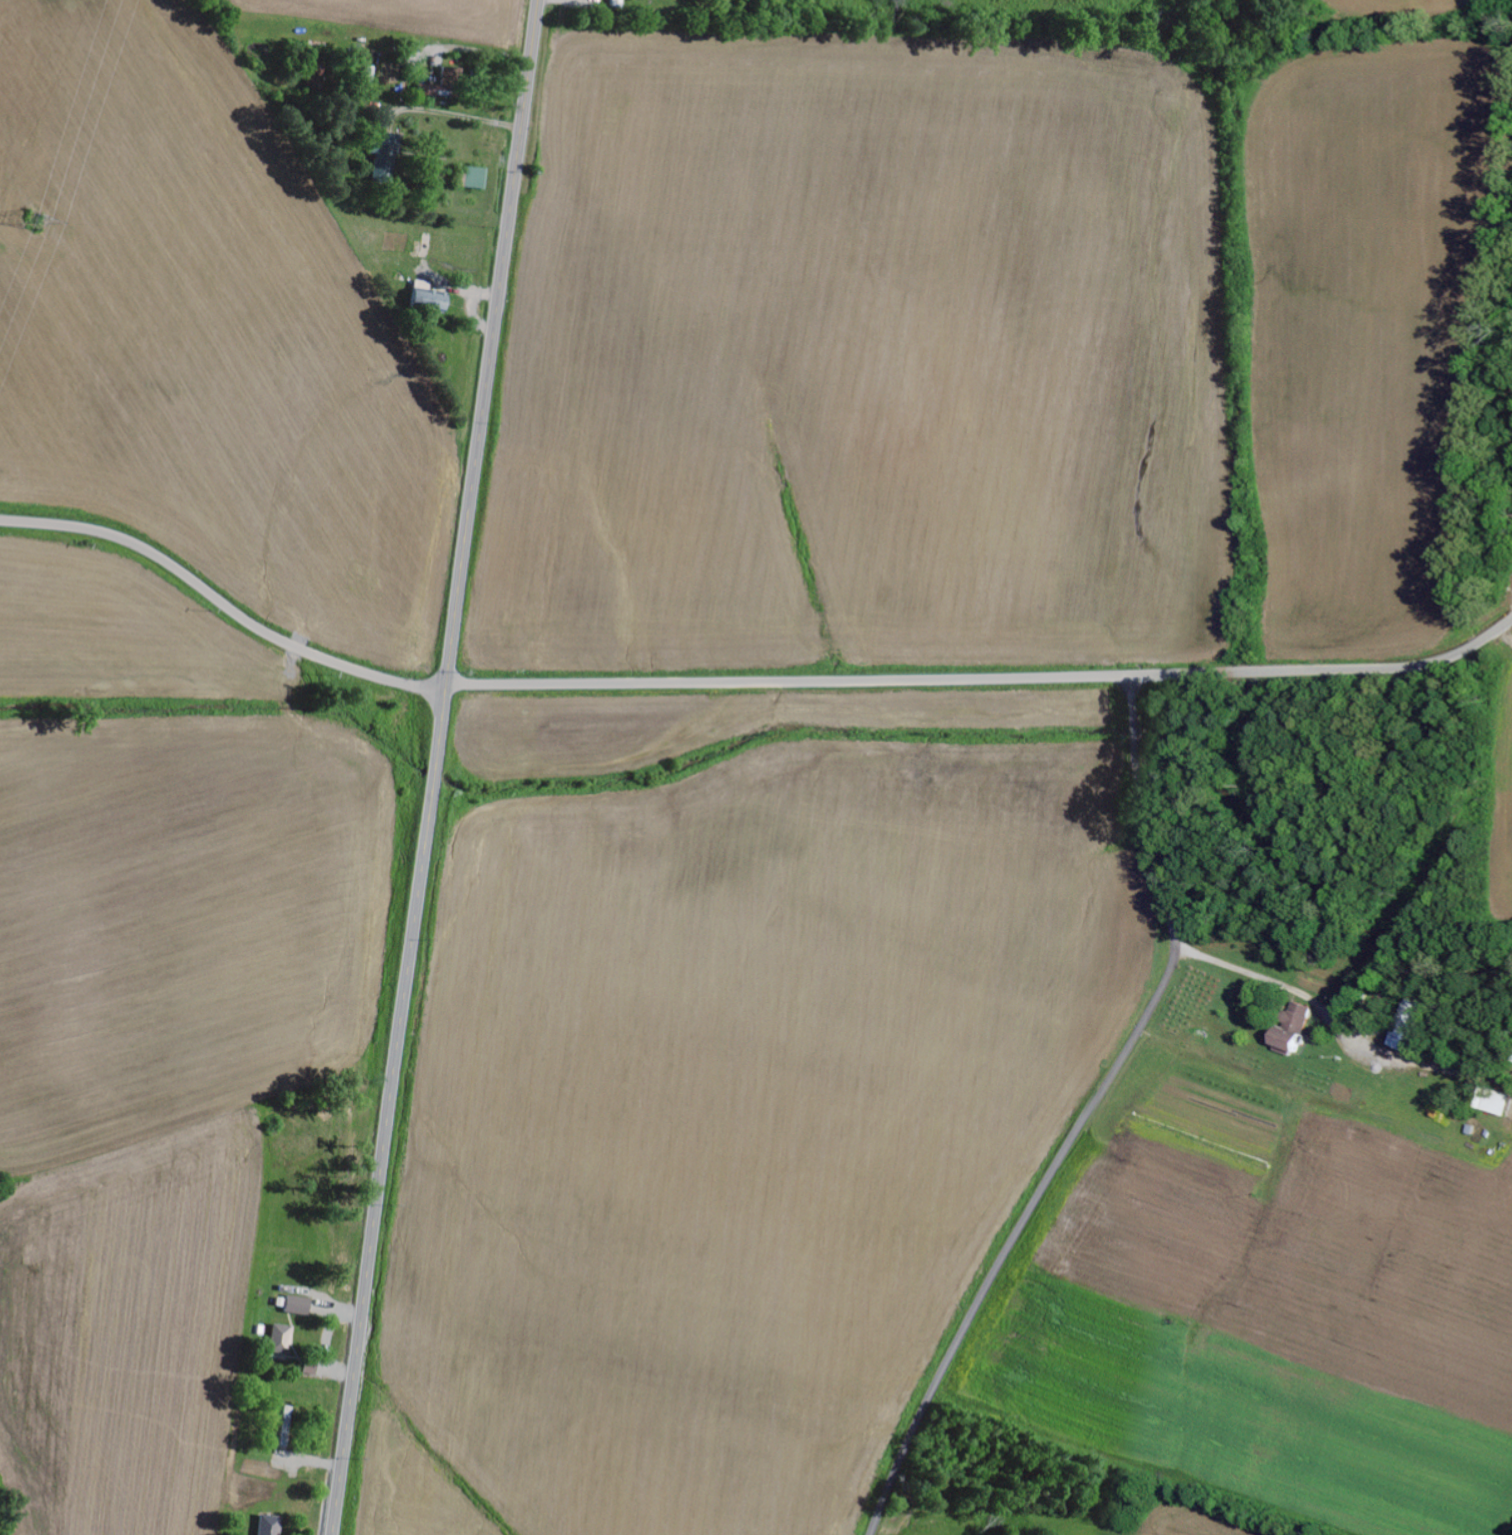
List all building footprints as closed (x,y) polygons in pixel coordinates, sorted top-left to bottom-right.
[(450,96),(450,89),(460,89),(461,70),(443,68),(442,86),(420,85),(419,94),(450,96)] [(395,147),(376,147),(375,176),(395,177),(395,147)] [(452,297),(431,292),(432,284),(418,281),(412,309),(447,317),(452,297)] [(1431,1008),(1411,1000),(1392,1047),(1413,1055),(1431,1008)] [(1315,1009),(1298,1003),(1289,1029),(1285,1028),(1277,1051),(1300,1059),(1308,1037),(1305,1036),(1315,1009)] [(286,1315),(311,1315),(311,1298),(287,1297),(286,1315)] [(291,1354),(295,1327),(274,1325),(270,1352),(291,1354)] [(282,1517),(260,1516),(260,1534),(282,1534),(282,1517)]
